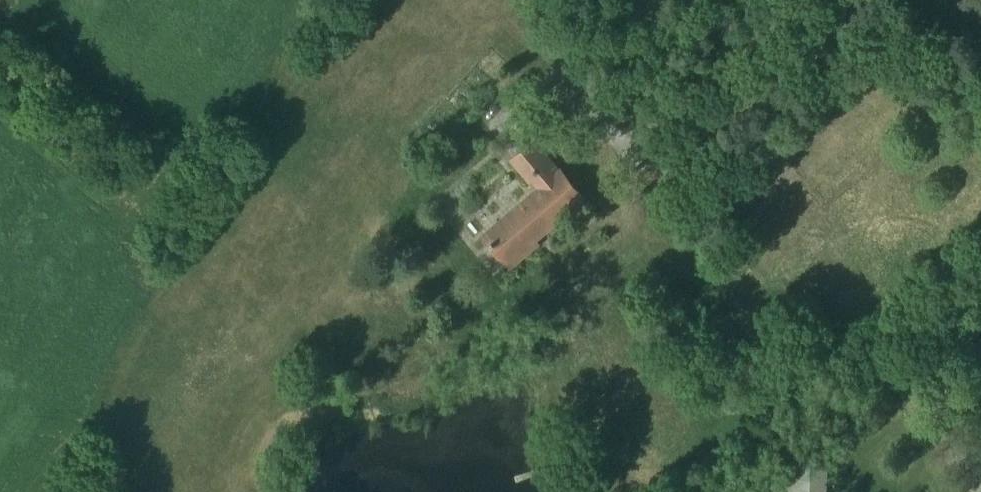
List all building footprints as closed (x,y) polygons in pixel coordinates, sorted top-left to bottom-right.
[(537,190),(510,213),(489,230),(513,258),(584,198),(560,170),(559,172),(533,141),(511,160),(537,190)] [(785,463),(784,479),(826,480),(827,460),(790,459),(786,459),(785,463)]
